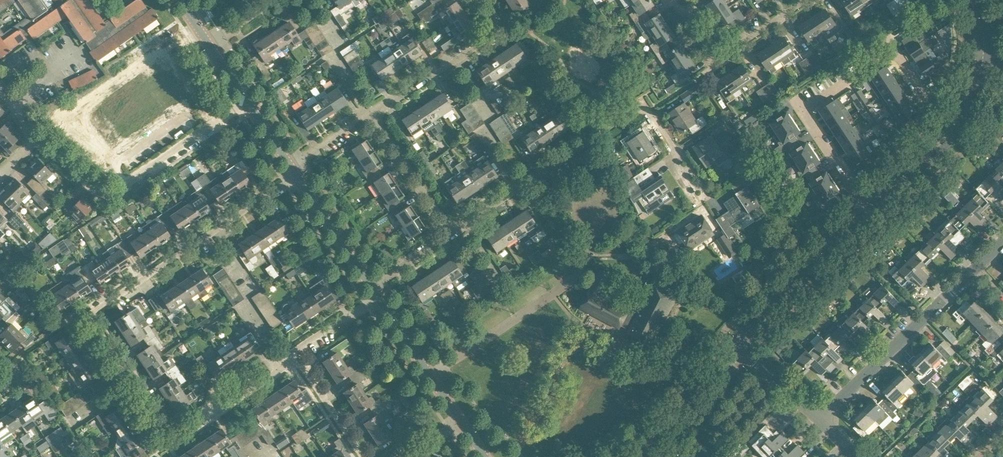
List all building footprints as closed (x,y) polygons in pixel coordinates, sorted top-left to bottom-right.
[(1,58),(10,51),(9,50),(26,38),(24,36),(29,33),(33,39),(66,16),(86,43),(86,42),(92,51),(89,52),(96,62),(134,35),(137,33),(159,18),(152,8),(148,11),(145,7),(146,7),(141,0),(135,0),(109,18),(110,19),(104,23),(88,0),(18,0),(28,15),(24,18),(3,33),(0,28),(0,57),(1,58)] [(17,0),(0,0),(0,12),(17,0)] [(351,0),(350,0),(333,0),(337,6),(330,11),(341,27),(346,24),(339,13),(341,12),(348,7),(345,4),(351,0)] [(508,2),(515,14),(533,2),(531,0),(511,0),(508,2)] [(650,0),(639,0),(633,4),(637,10),(630,15),(636,24),(649,16),(645,11),(654,5),(650,0)] [(707,6),(714,17),(729,7),(725,1),(727,0),(716,0),(707,6)] [(864,5),(861,0),(842,0),(855,19),(861,15),(857,10),(864,5)] [(891,1),(898,11),(903,8),(898,0),(892,0),(891,1)] [(893,14),(898,11),(891,1),(886,4),(893,14)] [(447,18),(450,23),(464,14),(456,2),(439,14),(443,20),(447,18)] [(421,19),(422,18),(434,10),(430,5),(417,13),(421,19)] [(733,13),(729,7),(714,17),(722,28),(730,22),(733,26),(733,27),(746,18),(739,9),(733,13)] [(399,9),(394,12),(401,22),(405,19),(399,9)] [(436,15),(434,10),(422,18),(425,22),(436,15)] [(826,10),(813,19),(823,33),(827,40),(843,29),(837,20),(834,22),(826,10)] [(464,14),(450,23),(446,25),(451,31),(454,29),(458,34),(472,25),(464,14)] [(649,16),(636,24),(643,33),(647,40),(654,35),(668,26),(660,14),(651,20),(649,16)] [(372,19),(376,24),(381,21),(377,15),(372,19)] [(813,19),(800,27),(813,47),(819,43),(816,37),(823,33),(813,19)] [(289,22),(277,30),(286,43),(288,47),(289,49),(303,39),(310,50),(315,46),(311,41),(308,35),(304,30),(297,35),(289,22)] [(304,30),(308,35),(318,28),(315,23),(304,30)] [(907,23),(902,26),(906,33),(911,30),(907,23)] [(651,46),(657,55),(669,47),(666,42),(675,36),(668,26),(654,35),(658,41),(651,46)] [(850,29),(857,39),(858,41),(862,38),(855,26),(850,29)] [(308,35),(311,41),(322,33),(318,28),(308,35)] [(853,42),(857,39),(850,29),(846,32),(853,42)] [(288,47),(286,43),(277,30),(265,38),(274,51),(280,47),(282,51),(288,47)] [(420,43),(412,31),(398,40),(412,60),(422,54),(416,45),(420,43)] [(322,33),(311,41),(315,46),(325,39),(322,33)] [(913,33),(902,40),(906,47),(909,52),(908,52),(912,58),(913,57),(914,58),(925,51),(925,52),(939,43),(933,34),(920,43),(913,33)] [(412,60),(398,40),(393,44),(388,36),(383,40),(391,52),(402,67),(412,60)] [(444,51),(446,50),(458,42),(454,37),(440,46),(444,51)] [(254,45),(265,63),(272,58),(269,54),(274,51),(265,38),(260,41),(258,39),(254,44),(255,45),(254,45)] [(784,38),(772,46),(781,61),(788,56),(791,61),(797,57),(784,38)] [(315,46),(319,51),(329,44),(325,39),(315,46)] [(402,67),(391,52),(383,40),(379,43),(383,49),(377,52),(381,58),(392,74),(402,67)] [(350,45),(354,50),(357,55),(363,52),(356,41),(350,45)] [(516,43),(506,50),(516,66),(526,59),(516,43)] [(333,49),(329,44),(319,51),(322,56),(333,49)] [(343,57),(354,50),(350,45),(340,52),(343,57)] [(675,66),(688,57),(681,45),(672,51),(669,47),(657,55),(664,65),(671,60),(675,66)] [(774,65),(781,61),(772,46),(759,55),(772,74),(778,70),(774,65)] [(596,71),(595,57),(586,58),(585,49),(573,50),(574,70),(579,70),(580,77),(590,76),(590,72),(596,71)] [(347,62),(357,55),(354,50),(343,57),(347,62)] [(516,66),(506,50),(496,57),(506,72),(516,66)] [(925,51),(914,58),(918,64),(921,69),(920,70),(924,75),(925,75),(926,77),(951,60),(945,52),(931,61),(925,52),(925,51)] [(809,57),(816,67),(821,64),(814,53),(809,57)] [(100,60),(102,64),(112,58),(110,54),(100,60)] [(347,62),(350,68),(361,60),(357,55),(347,62)] [(496,79),(506,72),(496,57),(486,64),(496,79)] [(671,77),(678,86),(691,78),(690,77),(690,78),(687,73),(695,67),(688,57),(675,66),(678,72),(671,77)] [(810,71),(816,67),(809,57),(803,60),(810,71)] [(392,74),(381,58),(371,65),(381,80),(392,74)] [(364,66),(361,60),(350,68),(354,73),(364,66)] [(327,61),(321,64),(328,75),(334,71),(327,61)] [(258,67),(260,70),(267,80),(272,77),(263,64),(258,67)] [(476,70),(485,84),(490,91),(500,84),(496,79),(486,64),(476,70)] [(742,65),(730,74),(739,88),(746,83),(750,89),(755,85),(742,65)] [(176,66),(160,77),(168,89),(184,79),(176,66)] [(886,66),(866,79),(873,89),(893,75),(889,71),(890,71),(888,68),(886,66)] [(542,83),(547,79),(540,69),(535,72),(542,83)] [(73,90),(97,79),(93,70),(69,81),(73,90)] [(299,76),(297,73),(295,70),(290,74),(293,79),(297,77),(299,76)] [(305,75),(308,79),(310,78),(311,79),(315,76),(311,71),(305,75)] [(733,93),(739,88),(730,74),(717,82),(730,102),(736,98),(733,93)] [(893,75),(873,89),(879,98),(881,97),(881,96),(899,84),(895,80),(896,79),(894,77),(893,75)] [(509,76),(504,78),(509,86),(514,83),(509,76)] [(184,79),(168,89),(176,101),(192,91),(184,79)] [(547,79),(542,83),(546,88),(551,84),(547,79)] [(767,84),(774,95),(779,92),(772,81),(767,84)] [(337,110),(348,103),(334,82),(323,89),(324,90),(327,94),(327,95),(337,110)] [(685,101),(702,89),(698,83),(681,95),(685,101)] [(546,88),(545,88),(556,104),(562,101),(551,84),(546,88)] [(769,98),(774,95),(767,84),(762,88),(769,98)] [(899,84),(881,96),(881,97),(886,105),(887,105),(905,93),(901,89),(902,89),(900,86),(899,84)] [(530,87),(524,91),(528,96),(534,92),(530,87)] [(274,92),(282,102),(287,99),(280,88),(274,92)] [(316,100),(327,117),(337,110),(327,95),(327,94),(324,90),(317,95),(320,98),(316,100)] [(192,91),(176,101),(184,114),(201,103),(192,91)] [(534,92),(528,96),(531,102),(537,98),(534,92)] [(442,93),(432,100),(442,115),(452,108),(442,93)] [(886,105),(884,106),(891,115),(911,102),(908,98),(905,93),(887,105),(886,105)] [(839,97),(819,111),(822,116),(823,117),(823,116),(824,118),(824,119),(824,118),(825,120),(841,109),(841,110),(845,107),(839,97)] [(317,123),(327,117),(316,100),(307,107),(305,105),(317,123)] [(432,122),(442,115),(432,100),(422,107),(432,122)] [(498,114),(503,111),(496,100),(491,103),(498,114)] [(460,109),(463,114),(474,107),(470,102),(460,109)] [(911,102),(891,115),(897,125),(901,122),(909,117),(917,112),(913,107),(914,107),(911,102)] [(685,131),(687,130),(686,130),(697,123),(684,104),(669,114),(682,133),(685,131)] [(307,130),(317,123),(305,105),(295,112),(307,130)] [(201,107),(196,111),(197,114),(200,118),(206,114),(201,107)] [(422,107),(412,113),(422,129),(432,122),(422,107)] [(463,114),(466,119),(467,119),(477,113),(474,107),(463,114)] [(548,113),(551,118),(561,133),(572,127),(561,111),(558,114),(554,108),(548,113)] [(742,126),(731,109),(725,112),(737,129),(742,126)] [(841,109),(825,120),(826,121),(826,122),(827,122),(828,124),(827,124),(828,124),(831,129),(847,118),(841,110),(841,109)] [(779,111),(768,118),(777,133),(778,133),(795,122),(792,117),(790,118),(788,115),(787,113),(782,116),(779,111)] [(867,111),(862,114),(865,120),(867,119),(867,118),(870,116),(867,111)] [(412,135),(422,129),(412,113),(401,120),(412,135)] [(477,113),(467,119),(470,125),(481,118),(477,113)] [(503,122),(506,127),(510,132),(511,134),(516,130),(505,113),(499,117),(503,122)] [(538,120),(538,119),(534,113),(529,116),(534,123),(538,120)] [(538,119),(538,120),(541,125),(552,140),(561,133),(551,118),(548,113),(538,119)] [(172,114),(159,122),(170,138),(183,130),(172,114)] [(503,122),(499,117),(489,124),(492,129),(503,122)] [(481,118),(470,125),(474,130),(484,123),(481,118)] [(713,137),(712,136),(706,141),(706,142),(695,149),(707,167),(715,161),(718,164),(727,159),(715,141),(724,134),(726,136),(732,132),(722,118),(710,127),(716,135),(713,137)] [(847,118),(831,129),(834,134),(837,138),(853,127),(847,118)] [(461,123),(468,134),(474,130),(470,125),(467,119),(466,119),(461,123)] [(911,119),(902,128),(906,133),(915,123),(911,119)] [(14,129),(7,122),(0,128),(0,142),(14,129)] [(159,122),(147,130),(158,146),(170,138),(159,122)] [(506,127),(503,122),(492,129),(496,134),(506,127)] [(777,133),(773,136),(780,146),(784,143),(787,148),(799,141),(795,136),(800,133),(799,131),(797,128),(798,127),(795,122),(778,133),(777,133)] [(438,123),(434,126),(439,133),(443,131),(438,123)] [(541,147),(552,140),(541,125),(531,131),(541,147)] [(436,136),(439,133),(434,126),(431,128),(436,136)] [(853,127),(837,138),(840,142),(843,147),(861,135),(855,126),(853,127)] [(499,139),(510,132),(506,127),(496,134),(499,139)] [(8,156),(17,147),(17,146),(15,148),(13,145),(21,136),(14,129),(0,142),(0,144),(4,148),(3,150),(8,156)] [(531,154),(541,147),(531,131),(521,138),(519,136),(515,139),(521,149),(526,146),(531,154)] [(640,161),(642,160),(656,151),(643,131),(628,142),(640,161)] [(499,139),(503,145),(513,138),(511,134),(510,132),(499,139)] [(480,151),(485,147),(475,133),(470,136),(480,151)] [(861,135),(843,147),(846,152),(847,153),(847,152),(848,154),(847,154),(848,155),(848,154),(849,156),(867,144),(861,135)] [(359,161),(361,160),(374,151),(366,139),(348,151),(352,156),(354,154),(359,161)] [(787,148),(785,150),(795,164),(815,152),(812,147),(810,148),(808,144),(807,143),(802,146),(799,141),(787,148)] [(867,144),(849,156),(855,165),(857,164),(858,164),(859,163),(860,163),(860,162),(862,161),(868,170),(881,158),(881,157),(870,141),(867,144)] [(208,160),(209,160),(216,155),(213,150),(205,155),(208,160)] [(382,163),(374,151),(361,160),(359,161),(364,168),(361,170),(367,179),(378,172),(375,168),(382,163)] [(417,154),(424,165),(430,161),(423,151),(417,154)] [(795,164),(793,165),(800,176),(804,173),(807,178),(818,171),(815,166),(820,163),(819,161),(816,157),(818,156),(815,152),(795,164)] [(746,154),(742,156),(752,170),(756,167),(746,154)] [(473,162),(477,168),(487,183),(497,176),(483,155),(473,162)] [(337,174),(327,160),(326,158),(321,161),(332,178),(337,174)] [(56,177),(39,160),(38,159),(27,170),(36,179),(34,181),(31,179),(27,183),(39,197),(42,194),(45,191),(46,190),(41,185),(47,179),(50,183),(56,177)] [(227,170),(231,176),(230,176),(240,190),(250,183),(245,175),(250,172),(242,160),(232,167),(227,170)] [(464,170),(468,167),(463,160),(459,163),(464,170)] [(437,172),(430,161),(424,165),(431,176),(437,172)] [(990,175),(1000,185),(1000,184),(1002,182),(1002,162),(990,175)] [(459,173),(453,176),(467,197),(477,190),(467,174),(464,170),(459,163),(455,166),(459,173)] [(618,170),(624,184),(634,177),(628,165),(618,170)] [(477,168),(467,174),(477,190),(487,183),(477,168)] [(634,177),(624,184),(635,205),(635,204),(646,196),(650,202),(644,206),(649,214),(662,205),(657,198),(662,194),(663,195),(664,194),(663,193),(669,189),(675,198),(675,197),(658,171),(657,172),(660,176),(645,185),(638,175),(649,168),(648,168),(634,177)] [(217,177),(220,183),(230,197),(240,190),(230,176),(231,176),(227,170),(217,177)] [(818,171),(807,178),(811,183),(809,184),(815,194),(834,181),(831,177),(830,178),(828,174),(826,173),(822,176),(818,171)] [(381,177),(378,172),(367,179),(373,189),(376,187),(381,194),(396,184),(388,172),(381,177)] [(196,179),(202,187),(212,203),(217,200),(220,204),(230,197),(220,183),(217,177),(211,181),(205,173),(196,179)] [(1000,184),(1000,185),(990,175),(976,188),(979,192),(985,199),(995,189),(1002,197),(1002,187),(1000,184)] [(453,176),(443,183),(457,203),(467,197),(453,176)] [(176,182),(173,177),(165,182),(168,187),(176,182)] [(29,193),(24,187),(15,178),(5,187),(20,202),(29,193)] [(208,206),(212,203),(202,187),(196,179),(192,182),(197,190),(187,197),(190,203),(200,217),(210,210),(208,206)] [(815,194),(812,196),(822,211),(838,200),(835,196),(840,192),(838,191),(836,187),(838,186),(834,181),(815,194)] [(166,189),(163,184),(156,188),(160,193),(166,189)] [(404,195),(396,184),(381,194),(378,196),(389,212),(400,205),(396,200),(404,195)] [(737,195),(725,203),(730,210),(737,221),(760,206),(747,186),(736,193),(737,195)] [(0,192),(0,198),(14,213),(22,204),(20,202),(5,187),(0,192)] [(979,192),(965,206),(984,227),(989,222),(979,212),(989,202),(985,199),(979,192),(976,188),(975,189),(979,192)] [(47,206),(35,194),(31,198),(43,210),(47,206)] [(75,199),(70,194),(61,204),(68,211),(67,212),(77,223),(92,209),(81,198),(76,203),(74,200),(75,199)] [(952,194),(948,197),(957,205),(960,201),(952,194)] [(139,197),(133,201),(136,205),(142,202),(139,197)] [(190,224),(200,217),(190,203),(185,206),(181,201),(177,204),(190,224)] [(129,214),(137,208),(133,203),(125,209),(129,214)] [(177,204),(162,214),(172,229),(177,226),(180,230),(190,224),(177,204)] [(403,210),(400,205),(389,212),(395,222),(398,220),(403,227),(418,217),(410,205),(403,210)] [(984,227),(965,206),(950,220),(960,230),(970,221),(980,231),(984,227)] [(530,238),(540,231),(544,229),(535,216),(532,218),(526,210),(516,216),(526,232),(530,238)] [(11,217),(20,226),(28,235),(33,231),(15,213),(11,217)] [(168,233),(172,229),(162,214),(153,220),(149,219),(145,221),(147,224),(160,244),(170,237),(168,233)] [(716,219),(729,238),(736,234),(723,215),(716,219)] [(506,223),(516,239),(519,243),(521,245),(531,239),(530,238),(526,232),(516,216),(506,223)] [(679,231),(673,235),(680,245),(685,241),(690,249),(714,233),(702,216),(679,231)] [(20,226),(11,217),(7,221),(16,230),(20,226)] [(279,217),(265,226),(275,241),(288,232),(290,234),(295,231),(288,220),(283,224),(279,217)] [(425,228),(418,217),(403,227),(407,233),(404,235),(408,240),(425,228)] [(936,234),(956,254),(960,250),(950,240),(960,230),(950,220),(948,218),(942,224),(944,226),(936,234)] [(506,245),(516,239),(506,223),(496,230),(506,245)] [(146,233),(141,236),(150,250),(160,244),(147,224),(142,227),(146,233)] [(658,225),(652,229),(655,234),(661,230),(658,225)] [(262,250),(275,241),(265,226),(252,235),(262,250)] [(79,229),(84,237),(87,242),(92,238),(88,234),(87,234),(82,227),(79,229)] [(496,252),(506,245),(496,230),(486,237),(496,252)] [(722,230),(715,235),(729,257),(736,252),(722,230)] [(132,234),(122,241),(130,252),(135,249),(140,257),(150,250),(141,236),(135,240),(132,234)] [(956,254),(936,234),(921,248),(931,258),(941,248),(951,259),(956,254)] [(262,250),(252,235),(239,244),(243,251),(238,254),(249,271),(255,267),(253,264),(257,261),(257,258),(255,254),(262,250)] [(546,241),(553,252),(559,248),(552,237),(546,241)] [(64,239),(58,243),(65,254),(71,250),(68,247),(64,239)] [(125,256),(130,252),(122,241),(107,251),(120,270),(131,264),(125,256)] [(521,245),(519,243),(514,246),(519,253),(523,250),(521,245)] [(59,251),(55,245),(49,249),(51,254),(53,255),(59,251)] [(386,248),(381,251),(388,261),(392,258),(386,248)] [(921,267),(931,258),(921,248),(907,262),(927,282),(932,278),(921,267)] [(106,259),(101,263),(110,277),(120,270),(107,251),(102,254),(106,259)] [(530,261),(532,262),(533,265),(543,258),(540,254),(530,261)] [(53,257),(43,263),(47,268),(57,262),(53,257)] [(441,266),(452,282),(455,286),(465,280),(462,275),(467,272),(460,261),(459,261),(460,262),(456,265),(452,259),(441,266)] [(100,284),(110,277),(101,263),(96,266),(92,261),(82,267),(92,282),(97,279),(100,284)] [(678,261),(672,265),(676,272),(683,268),(678,261)] [(281,268),(284,272),(292,266),(290,262),(281,268)] [(895,266),(888,272),(902,286),(912,276),(922,287),(927,282),(907,262),(899,269),(895,266)] [(861,263),(856,268),(861,273),(866,267),(861,263)] [(301,264),(294,269),(297,273),(304,269),(301,264)] [(507,279),(516,273),(513,267),(509,270),(505,265),(500,269),(507,279)] [(442,288),(452,282),(441,266),(431,273),(442,288)] [(76,279),(71,283),(80,297),(91,290),(87,285),(92,282),(82,267),(73,274),(76,279)] [(472,280),(477,277),(483,273),(479,267),(469,274),(472,280)] [(213,275),(216,280),(227,273),(223,268),(213,275)] [(746,268),(733,277),(738,284),(750,274),(746,268)] [(188,278),(197,293),(201,298),(208,294),(204,288),(211,284),(201,269),(188,278)] [(297,273),(294,269),(286,274),(289,279),(297,273)] [(627,333),(652,346),(677,298),(653,285),(652,286),(646,283),(639,296),(640,297),(634,308),(601,291),(610,275),(601,270),(580,308),(619,329),(622,324),(630,328),(627,333)] [(220,286),(231,279),(227,273),(216,280),(220,286)] [(431,273),(422,279),(432,295),(442,288),(431,273)] [(476,284),(476,285),(486,278),(483,273),(477,277),(472,280),(476,284)] [(188,278),(175,287),(184,301),(190,310),(196,305),(190,297),(197,293),(188,278)] [(476,285),(479,290),(490,283),(486,278),(476,285)] [(234,284),(231,279),(220,286),(223,291),(234,284)] [(422,302),(432,295),(422,279),(411,286),(422,302)] [(324,286),(311,295),(321,309),(334,300),(330,294),(335,290),(328,280),(323,283),(324,286)] [(71,304),(80,297),(71,283),(66,286),(62,281),(57,284),(71,304)] [(483,295),(493,288),(490,283),(479,290),(483,295)] [(903,305),(881,283),(883,285),(875,293),(871,288),(864,294),(869,299),(878,309),(888,300),(898,310),(903,305)] [(52,288),(42,294),(50,306),(55,303),(60,311),(71,304),(57,284),(52,288)] [(223,291),(226,296),(237,288),(234,284),(223,291)] [(477,299),(483,295),(479,290),(476,285),(476,284),(470,288),(477,299)] [(184,301),(175,287),(161,296),(165,303),(160,306),(161,308),(167,316),(172,313),(171,310),(184,301)] [(230,301),(240,293),(237,288),(226,296),(230,301)] [(449,289),(444,292),(449,300),(454,296),(449,289)] [(266,296),(262,290),(251,298),(255,303),(266,296)] [(305,299),(298,304),(308,318),(321,309),(311,295),(310,292),(303,296),(305,299)] [(445,303),(449,300),(444,292),(440,295),(445,303)] [(244,299),(240,293),(230,301),(233,306),(244,299)] [(161,308),(160,306),(154,296),(148,300),(156,312),(161,308)] [(255,303),(258,308),(269,301),(266,296),(255,303)] [(1,318),(5,322),(9,318),(17,311),(5,299),(0,304),(0,319),(1,318)] [(854,313),(864,323),(873,313),(884,324),(888,319),(878,309),(869,299),(854,313)] [(269,301),(258,308),(261,313),(272,305),(269,301)] [(973,323),(986,311),(976,301),(968,308),(963,304),(953,314),(958,319),(964,313),(973,323)] [(294,327),(308,318),(298,304),(297,302),(291,306),(290,306),(290,305),(289,305),(288,304),(287,304),(286,304),(285,305),(284,305),(284,306),(283,307),(283,308),(283,309),(283,310),(283,311),(294,327)] [(276,311),(272,305),(261,313),(265,318),(276,311)] [(137,317),(141,314),(137,307),(116,322),(123,333),(137,324),(140,322),(137,317)] [(22,316),(17,311),(9,318),(13,323),(22,316)] [(276,311),(265,318),(268,323),(279,316),(276,311)] [(995,321),(986,311),(973,323),(983,333),(995,321)] [(854,313),(840,327),(849,337),(859,327),(869,338),(874,333),(864,323),(854,313)] [(283,321),(279,316),(268,323),(272,329),(283,321)] [(434,331),(439,328),(432,317),(427,321),(434,331)] [(199,323),(201,327),(210,322),(207,318),(199,323)] [(140,322),(137,324),(123,333),(131,345),(142,337),(146,342),(156,336),(144,319),(140,322)] [(991,353),(1001,343),(997,339),(1002,333),(1002,329),(995,321),(983,333),(992,343),(985,350),(989,355),(991,353)] [(18,331),(11,323),(0,334),(0,341),(4,345),(18,331)] [(214,329),(211,324),(203,330),(206,334),(214,329)] [(826,340),(835,350),(845,341),(855,352),(860,347),(849,337),(840,327),(826,340)] [(29,336),(24,331),(21,328),(18,331),(4,345),(12,353),(21,343),(25,347),(24,347),(25,348),(34,341),(33,340),(36,337),(32,333),(29,336)] [(947,328),(942,333),(952,343),(957,339),(947,328)] [(64,337),(60,332),(45,343),(48,348),(56,343),(65,356),(79,346),(70,333),(64,337)] [(252,346),(257,342),(250,332),(238,340),(240,342),(234,347),(244,361),(257,352),(252,346)] [(138,355),(146,367),(159,357),(163,355),(160,350),(163,347),(156,336),(146,342),(149,347),(138,355)] [(835,350),(826,340),(824,339),(809,353),(819,362),(825,369),(833,362),(832,361),(834,359),(838,363),(843,359),(835,350)] [(780,340),(773,347),(777,352),(784,344),(780,340)] [(227,351),(221,355),(230,370),(244,361),(234,347),(230,341),(224,346),(227,351)] [(323,362),(330,372),(344,363),(340,358),(344,355),(340,350),(345,347),(341,342),(330,349),(334,354),(323,362)] [(931,343),(921,353),(933,366),(943,356),(947,360),(952,356),(940,344),(936,348),(931,343)] [(1001,343),(991,353),(995,357),(997,356),(1002,362),(1002,345),(1001,343)] [(74,369),(88,360),(79,346),(65,356),(74,369)] [(819,362),(809,353),(807,350),(792,364),(802,374),(812,365),(822,375),(827,371),(825,369),(819,362)] [(933,366),(921,353),(910,363),(915,368),(911,372),(923,384),(927,379),(923,375),(933,366)] [(200,366),(206,375),(207,376),(212,373),(217,379),(230,370),(221,355),(207,364),(206,362),(200,366)] [(162,362),(159,357),(146,367),(153,378),(164,371),(168,376),(178,369),(170,357),(162,362)] [(97,373),(88,360),(74,369),(68,373),(79,388),(84,384),(83,383),(97,373)] [(347,368),(344,363),(330,372),(336,383),(348,375),(351,380),(362,373),(359,368),(354,371),(350,365),(347,368)] [(186,381),(178,369),(168,376),(171,381),(160,388),(168,400),(181,391),(178,386),(186,381)] [(37,374),(43,382),(47,380),(42,371),(37,374)] [(902,371),(892,380),(904,393),(914,384),(918,388),(923,384),(911,372),(907,376),(902,371)] [(343,393),(350,403),(364,393),(361,389),(365,386),(361,381),(365,378),(362,373),(351,380),(354,385),(343,393)] [(214,386),(207,376),(206,375),(199,379),(207,391),(214,386)] [(904,393),(892,380),(881,390),(886,396),(883,399),(894,411),(902,404),(898,399),(904,393)] [(308,403),(313,399),(306,389),(301,392),(293,381),(283,388),(292,402),(295,406),(305,399),(308,403)] [(90,385),(84,389),(92,400),(97,396),(90,385)] [(970,397),(974,401),(993,421),(998,416),(988,406),(994,400),(980,386),(977,389),(976,388),(974,388),(973,389),(972,390),(971,391),(970,392),(970,393),(970,394),(970,395),(971,396),(970,397)] [(283,388),(272,395),(282,409),(292,402),(283,388)] [(86,403),(92,400),(84,389),(79,393),(86,403)] [(185,396),(181,391),(168,400),(175,412),(197,397),(192,391),(185,396)] [(81,407),(86,403),(79,393),(74,396),(81,407)] [(368,398),(364,393),(350,403),(357,413),(368,406),(372,411),(383,404),(380,399),(375,402),(371,396),(368,398)] [(271,416),(282,409),(272,395),(262,402),(271,416)] [(74,396),(69,399),(76,410),(81,407),(74,396)] [(39,405),(33,397),(23,404),(34,420),(44,414),(49,421),(54,417),(44,401),(39,405)] [(898,415),(894,411),(883,399),(878,404),(873,398),(863,408),(875,421),(879,425),(889,416),(893,419),(898,415)] [(69,399),(64,403),(71,413),(76,410),(69,399)] [(941,402),(937,406),(941,410),(946,405),(942,401),(941,402)] [(988,426),(993,421),(974,401),(969,405),(968,404),(961,410),(972,421),(976,417),(977,418),(979,418),(980,417),(988,426)] [(259,420),(254,423),(261,434),(262,435),(267,431),(264,426),(269,423),(267,419),(271,416),(262,402),(251,409),(259,420)] [(66,417),(71,413),(64,403),(59,406),(66,417)] [(12,411),(21,425),(26,432),(30,429),(27,425),(34,420),(23,404),(12,411)] [(364,423),(371,434),(385,424),(382,420),(385,417),(382,412),(386,409),(383,404),(372,411),(375,416),(364,423)] [(113,412),(110,407),(96,416),(108,434),(114,430),(129,421),(120,407),(113,412)] [(858,423),(853,428),(865,439),(869,435),(865,431),(875,421),(863,408),(853,418),(858,423)] [(966,426),(972,421),(961,410),(955,416),(956,417),(952,421),(972,442),(976,437),(966,426)] [(12,411),(1,418),(11,432),(21,425),(12,411)] [(937,428),(940,431),(950,441),(956,436),(967,447),(972,442),(952,421),(948,417),(937,428)] [(4,444),(14,437),(11,432),(1,418),(0,419),(0,443),(2,443),(3,445),(4,444)] [(114,430),(124,444),(138,434),(129,421),(114,430)] [(261,434),(254,423),(249,427),(256,438),(261,434)] [(388,429),(385,424),(371,434),(378,444),(389,437),(392,442),(403,435),(400,430),(395,432),(392,427),(388,429)] [(749,441),(764,456),(770,456),(781,446),(788,439),(782,433),(780,434),(777,437),(774,433),(766,425),(749,441)] [(249,427),(244,430),(251,441),(256,438),(249,427)] [(950,441),(940,431),(937,428),(927,438),(931,442),(945,456),(954,456),(944,447),(950,441)] [(221,429),(211,436),(220,450),(225,447),(228,450),(233,447),(236,452),(242,449),(242,448),(241,448),(234,437),(229,440),(221,429)] [(303,429),(297,432),(301,437),(306,433),(303,429)] [(246,444),(251,441),(244,430),(239,433),(246,444)] [(274,441),(267,431),(262,435),(268,445),(274,441)] [(292,436),(294,440),(295,441),(301,437),(297,432),(292,436)] [(239,433),(234,437),(241,448),(246,444),(239,433)] [(306,433),(301,437),(304,441),(309,438),(306,433)] [(27,434),(24,436),(20,439),(22,443),(30,438),(27,434)] [(143,456),(140,452),(147,448),(138,434),(124,444),(115,449),(120,456),(143,456)] [(46,439),(47,441),(50,445),(54,443),(50,436),(46,439)] [(210,456),(220,450),(211,436),(200,443),(210,456)] [(301,437),(295,441),(298,445),(304,441),(301,437)] [(339,438),(334,442),(336,446),(331,449),(333,453),(328,456),(329,456),(344,456),(341,453),(346,449),(339,438)] [(37,448),(39,453),(50,445),(47,441),(37,448)] [(726,456),(740,456),(749,448),(742,441),(726,456)] [(931,442),(926,447),(925,446),(919,452),(924,456),(934,456),(935,456),(945,456),(931,442)] [(59,450),(54,443),(50,445),(55,453),(59,450)] [(190,450),(195,456),(209,456),(210,456),(200,443),(190,450)] [(770,456),(799,456),(804,452),(798,445),(788,454),(781,446),(770,456)] [(242,449),(236,452),(240,456),(247,456),(242,449)]
